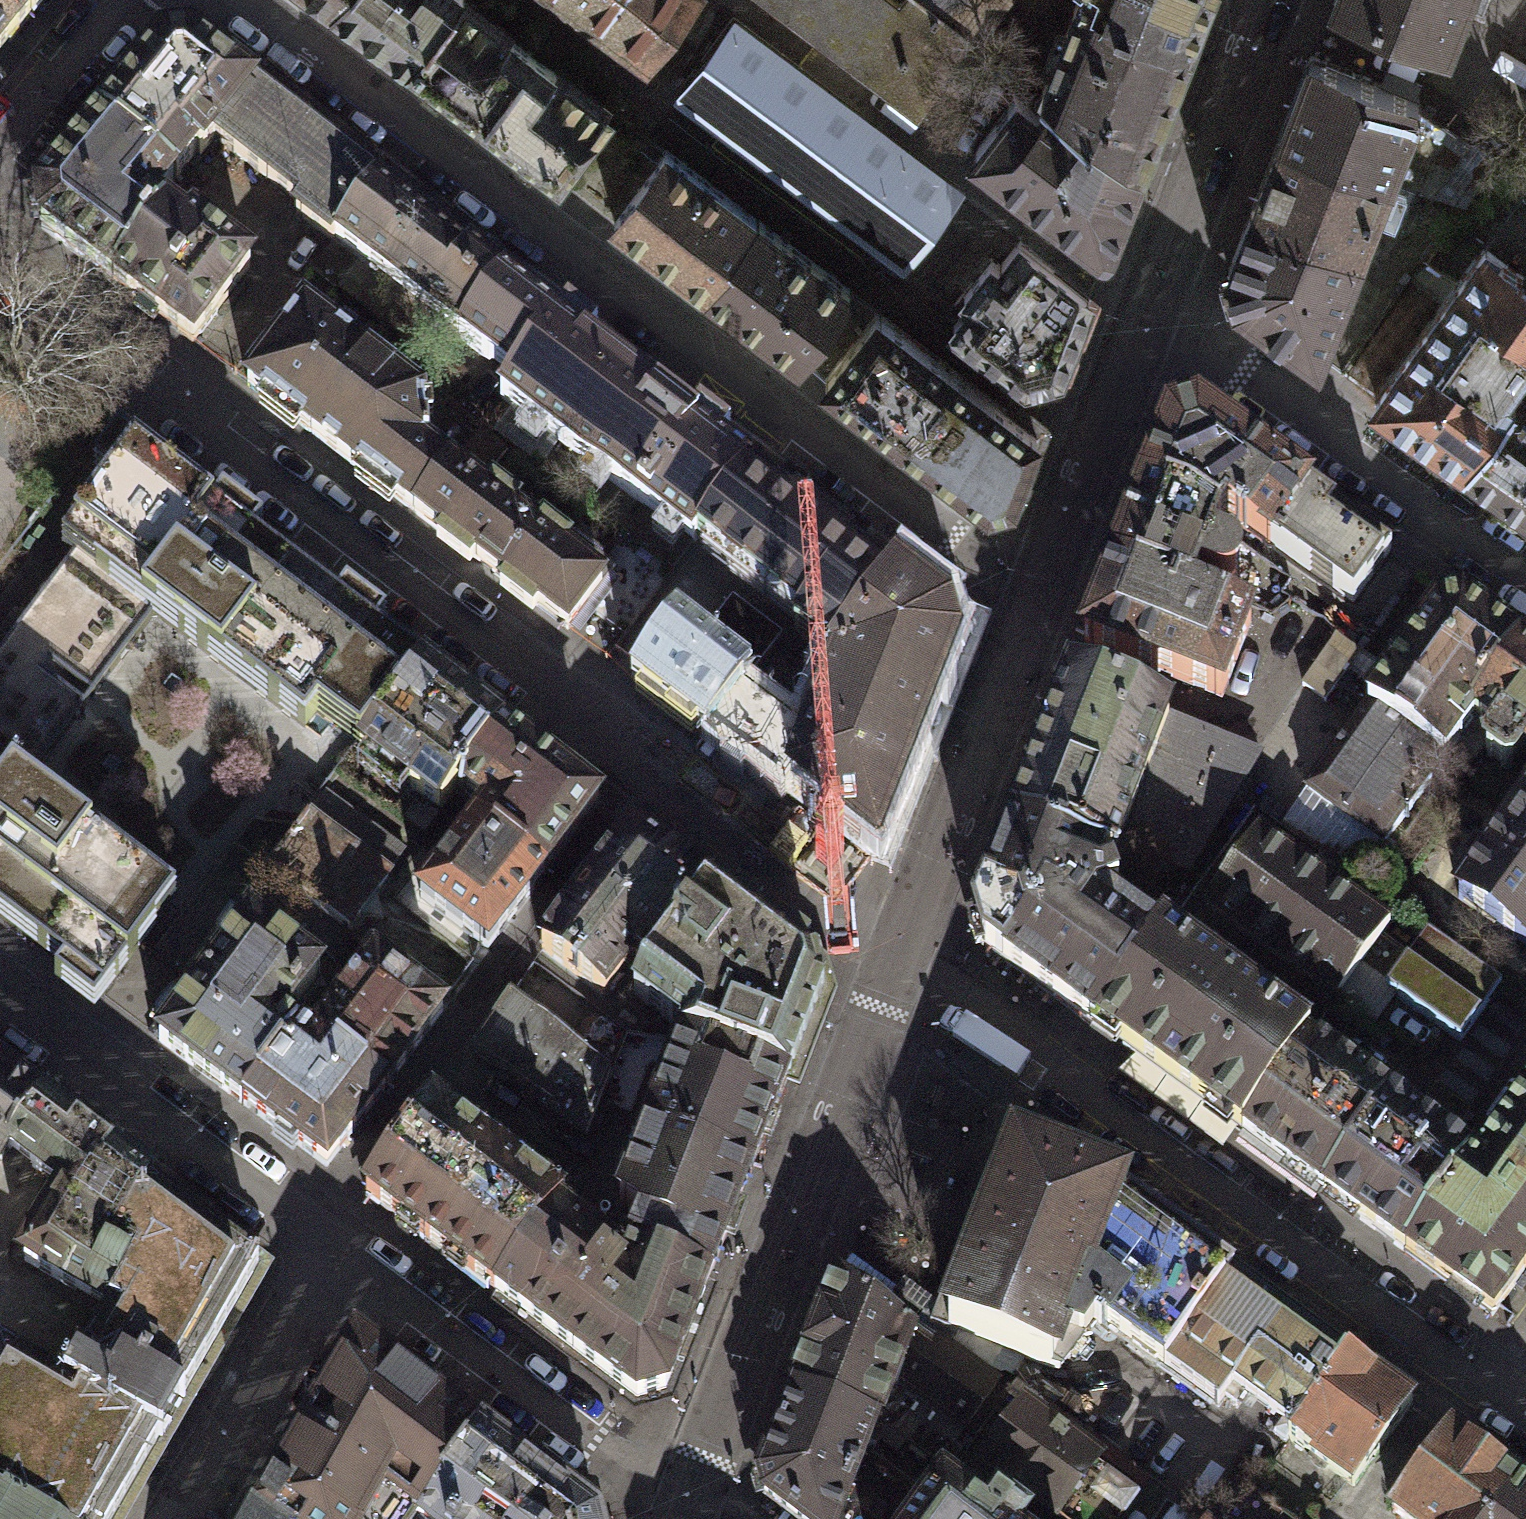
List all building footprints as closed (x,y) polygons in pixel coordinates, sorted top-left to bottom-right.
[(32,2),(33,0),(0,0),(0,43),(32,2)] [(362,24),(482,115),(589,198),(656,249),(742,315),(797,357),(850,290),(665,148),(657,159),(633,141),(602,117),(609,108),(468,0),(331,0),(362,24)] [(649,59),(692,0),(569,0),(649,59)] [(916,107),(939,77),(972,34),(927,0),(899,0),(776,0),(916,107)] [(972,34),(998,0),(927,0),(972,34)] [(1188,43),(1076,0),(1042,88),(1050,95),(1141,162),(1188,43)] [(1076,0),(1188,43),(1205,0),(1077,0),(1076,0)] [(1382,14),(1447,39),(1461,2),(1482,10),(1486,0),(1345,0),(1382,14)] [(954,190),(735,24),(684,91),(783,166),(903,256),(954,190)] [(32,192),(33,226),(87,264),(149,312),(180,344),(241,266),(156,201),(206,140),(510,380),(496,395),(831,653),(801,738),(777,795),(861,852),(947,647),(936,617),(842,547),(692,432),(416,222),(279,116),(226,74),(184,45),(153,44),(32,192)] [(1280,135),(1388,176),(1418,96),(1388,85),(1311,55),(1280,135)] [(1110,245),(1141,162),(1050,95),(1039,110),(1017,94),(996,122),(973,150),(1097,246),(1101,247),(1106,247),(1110,245)] [(1251,211),(1358,252),(1388,176),(1280,135),(1257,195),(1251,211)] [(1358,252),(1251,211),(1243,230),(1228,270),(1236,298),(1317,357),(1358,252)] [(1487,226),(1428,311),(1366,399),(1505,496),(1525,509),(1525,253),(1487,226)] [(963,311),(953,323),(1026,380),(1061,372),(1089,299),(1085,290),(1020,239),(999,265),(990,258),(953,304),(963,311)] [(346,348),(297,310),(238,383),(485,574),(559,628),(606,567),(490,480),(479,496),(413,448),(414,402),(346,348)] [(1038,432),(877,310),(825,378),(989,503),(1013,496),(1038,432)] [(1246,531),(1285,478),(1197,416),(1168,424),(1143,489),(1191,508),(1220,528),(1227,518),(1246,531)] [(411,665),(112,442),(88,474),(102,484),(54,548),(65,557),(146,617),(298,731),(309,716),(350,746),(411,665)] [(1285,478),(1246,531),(1352,608),(1391,555),(1285,478)] [(1191,508),(1143,489),(1112,569),(1192,599),(1199,582),(1219,590),(1226,590),(1229,589),(1233,587),(1236,584),(1238,581),(1240,578),(1239,568),(1238,564),(1236,561),(1231,557),(1226,555),(1212,549),(1220,528),(1191,508)] [(65,557),(0,644),(0,776),(17,789),(146,617),(65,557)] [(1192,599),(1112,569),(1083,643),(1221,697),(1251,622),(1192,599)] [(775,635),(728,599),(707,627),(753,663),(775,635)] [(1309,795),(1387,851),(1447,766),(1457,772),(1485,731),(1503,744),(1495,754),(1496,767),(1517,783),(1525,780),(1525,643),(1472,602),(1448,606),(1344,746),(1309,795)] [(721,664),(668,624),(626,680),(777,795),(801,738),(733,689),(740,679),(721,664)] [(493,728),(411,665),(350,746),(433,808),(449,788),(493,728)] [(1246,753),(1070,679),(977,917),(986,952),(1056,1005),(1080,1023),(1146,933),(1102,901),(1115,843),(1177,866),(1246,753)] [(591,802),(493,728),(449,788),(477,809),(468,821),(537,873),(544,864),(591,802)] [(99,996),(169,902),(17,789),(0,776),(0,922),(99,996)] [(1461,903),(1525,949),(1525,815),(1461,903)] [(380,875),(299,816),(259,867),(338,929),(380,875)] [(537,873),(468,821),(411,897),(479,949),(523,891),(537,873)] [(475,1144),(425,1105),(359,1195),(629,1398),(656,1392),(687,1312),(815,990),(808,967),(732,910),(623,830),(534,952),(580,983),(596,995),(625,966),(641,978),(624,995),(677,1033),(611,1204),(635,1220),(618,1266),(550,1214),(557,1206),(475,1144)] [(1396,932),(1267,834),(1205,918),(1236,942),(1332,1015),(1396,932)] [(311,969),(243,919),(152,1041),(183,1064),(249,1112),(319,1164),(416,1035),(435,1010),(365,958),(304,1039),(275,1017),(311,969)] [(1305,1041),(1149,929),(1146,933),(1080,1023),(1130,1059),(1236,1136),(1305,1041)] [(1499,985),(1428,935),(1388,989),(1432,1021),(1460,1040),(1499,985)] [(602,1071),(500,997),(465,1050),(576,1132),(602,1071)] [(1385,1099),(1305,1041),(1236,1136),(1266,1158),(1317,1194),(1385,1099)] [(101,1309),(56,1382),(0,1350),(0,1518),(103,1518),(140,1455),(250,1263),(77,1134),(13,1087),(0,1076),(0,1150),(54,1189),(13,1261),(101,1309)] [(1404,1257),(1489,1316),(1525,1261),(1525,1087),(1472,1162),(1404,1257)] [(1472,1162),(1385,1099),(1317,1194),(1350,1218),(1404,1257),(1472,1162)] [(831,1278),(755,1476),(759,1495),(792,1518),(921,1518),(929,1507),(856,1454),(882,1387),(906,1402),(924,1338),(926,1330),(890,1302),(880,1313),(831,1278)] [(477,1430),(353,1334),(264,1490),(247,1518),(418,1518),(477,1430)] [(924,1338),(906,1402),(903,1411),(946,1443),(987,1384),(924,1338)] [(1404,1402),(1334,1352),(1281,1427),(1275,1435),(1327,1472),(1345,1485),(1404,1402)] [(1113,1463),(1025,1399),(972,1472),(1036,1518),(1132,1518),(1147,1498),(1108,1469),(1113,1463)] [(595,1518),(545,1482),(477,1430),(418,1518),(595,1518)] [(1507,1481),(1451,1441),(1438,1432),(1381,1511),(1392,1518),(1480,1518),(1507,1481)] [(1507,1481),(1480,1518),(1525,1518),(1525,1494),(1507,1481)] [(946,1486),(929,1507),(921,1518),(1021,1518),(1004,1505),(993,1518),(946,1486)] [(1239,1486),(1215,1518),(1287,1518),(1239,1486)] [(1167,1509),(1160,1518),(1179,1518),(1167,1509)]
